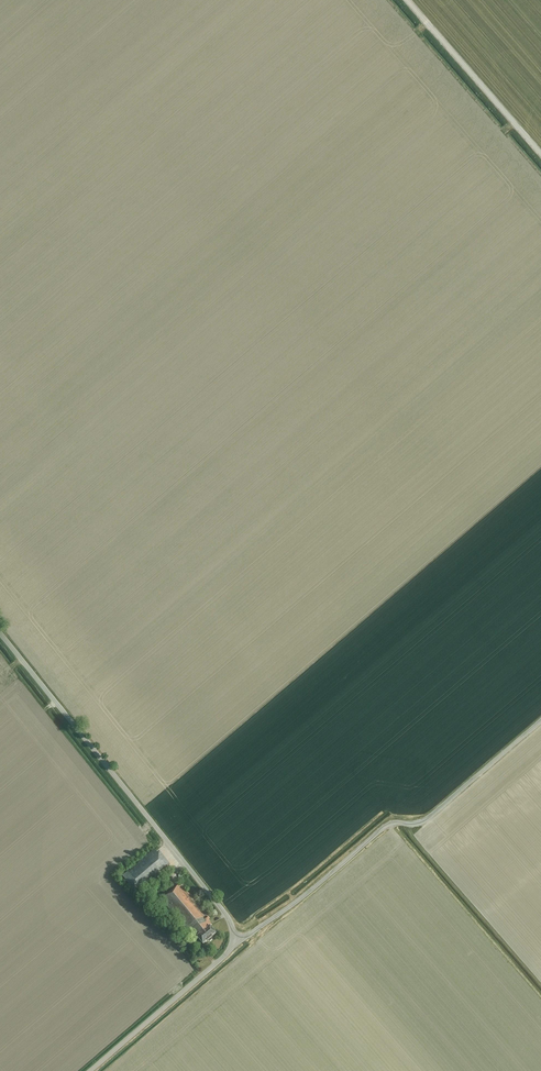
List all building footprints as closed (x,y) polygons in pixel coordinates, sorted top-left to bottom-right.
[(160,857),(135,874),(142,884),(167,867),(160,857)] [(213,937),(217,933),(211,926),(214,924),(212,923),(211,919),(182,883),(162,900),(186,928),(187,928),(191,933),(192,933),(197,938),(198,937),(204,944),(208,940),(211,941),(213,939),(213,937)]
